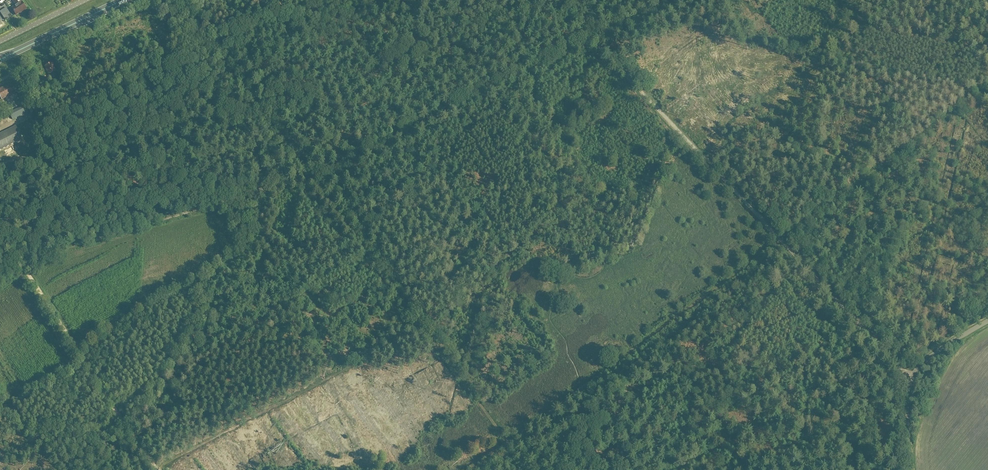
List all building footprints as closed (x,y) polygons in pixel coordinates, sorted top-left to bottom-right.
[(14,2),(16,6),(12,8),(16,15),(21,12),(22,12),(26,10),(22,2),(21,3),(20,0),(13,0),(14,2)] [(49,75),(56,71),(52,62),(44,66),(49,75)] [(15,93),(11,84),(0,89),(0,97),(2,100),(15,93)] [(25,113),(22,107),(9,113),(13,120),(25,113)] [(16,126),(0,134),(0,151),(23,139),(16,126)]
